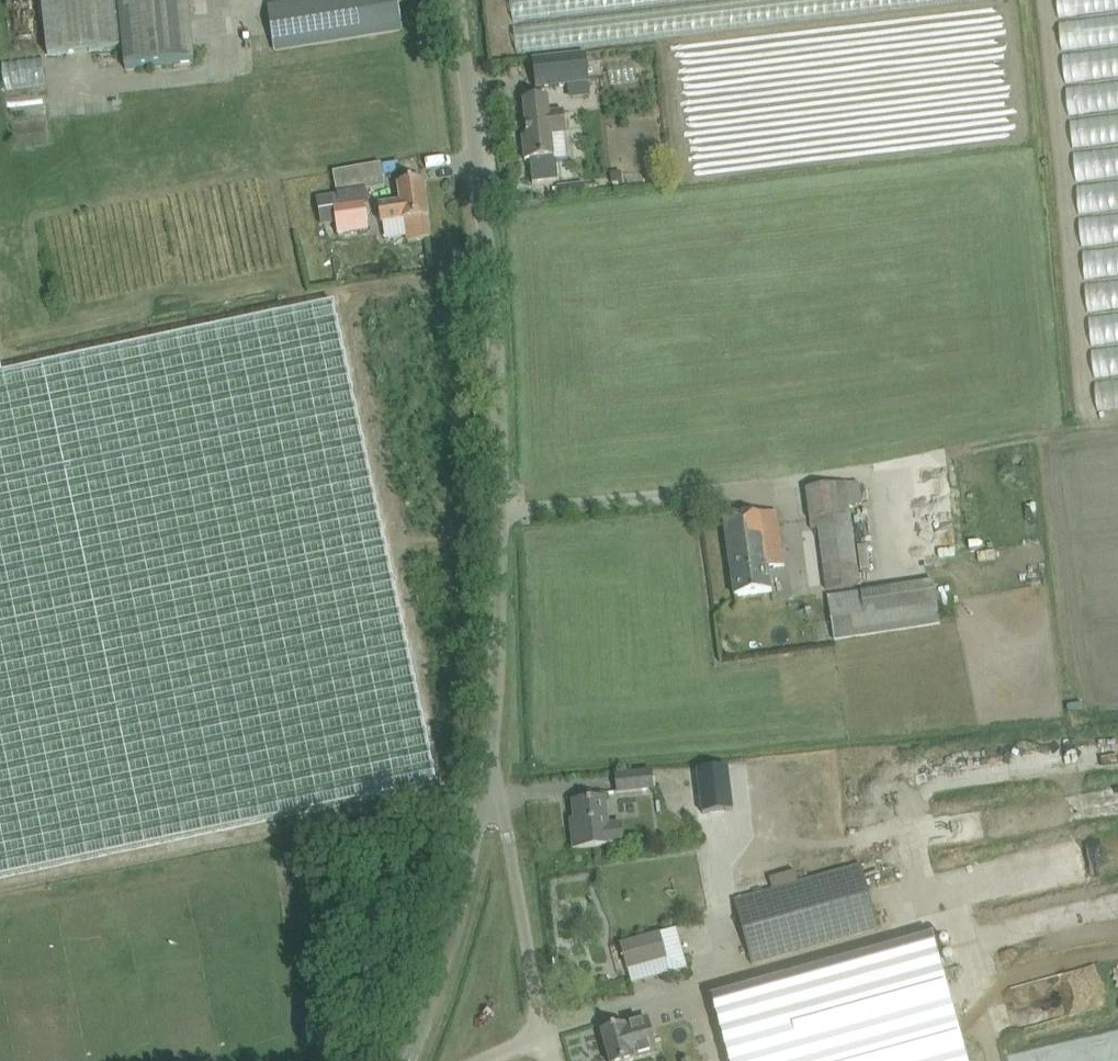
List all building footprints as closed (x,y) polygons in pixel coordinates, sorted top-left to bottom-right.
[(122,48),(118,0),(41,0),(47,55),(122,48)] [(122,48),(125,69),(194,62),(188,0),(118,0),(122,48)] [(397,0),(299,0),(267,5),(274,50),(402,31),(397,2),(397,0)] [(532,61),(535,89),(589,83),(586,55),(532,61)] [(527,137),(522,137),(524,162),(531,161),(531,164),(530,164),(532,184),(558,182),(556,163),(568,162),(565,134),(566,134),(564,112),(549,114),(547,99),(523,101),(527,137)] [(337,223),(338,229),(367,223),(365,207),(369,206),(367,191),(386,188),(382,164),(334,173),(338,197),(317,200),(321,226),(337,223)] [(623,175),(611,175),(611,185),(623,185),(623,175)] [(422,182),(398,185),(401,203),(378,207),(380,223),(403,220),(403,221),(412,220),(413,228),(406,229),(408,242),(430,239),(422,182)] [(436,785),(333,303),(0,374),(0,878),(436,785)] [(817,520),(825,590),(861,586),(849,506),(861,505),(858,483),(806,489),(810,521),(817,520)] [(901,506),(902,529),(921,528),(921,506),(901,506)] [(777,512),(724,520),(735,597),(771,592),(768,569),(784,566),(777,512)] [(939,621),(932,579),(826,598),(834,640),(939,621)] [(804,603),(802,621),(818,622),(820,605),(804,603)] [(830,625),(807,630),(810,648),(834,643),(830,625)] [(729,767),(698,770),(702,814),(733,811),(729,767)] [(651,772),(616,776),(618,793),(653,789),(651,772)] [(574,849),(623,843),(621,825),(608,827),(605,799),(573,803),(575,830),(572,831),(574,849)] [(734,901),(752,965),(879,930),(861,866),(734,901)] [(623,945),(629,965),(654,958),(655,962),(665,959),(658,935),(623,945)] [(731,1060),(967,1060),(932,936),(713,997),(731,1060)] [(1046,1001),(1054,1026),(1077,1019),(1068,993),(1046,1001)] [(651,1035),(647,1019),(601,1032),(609,1060),(634,1060),(657,1055),(651,1035)]
